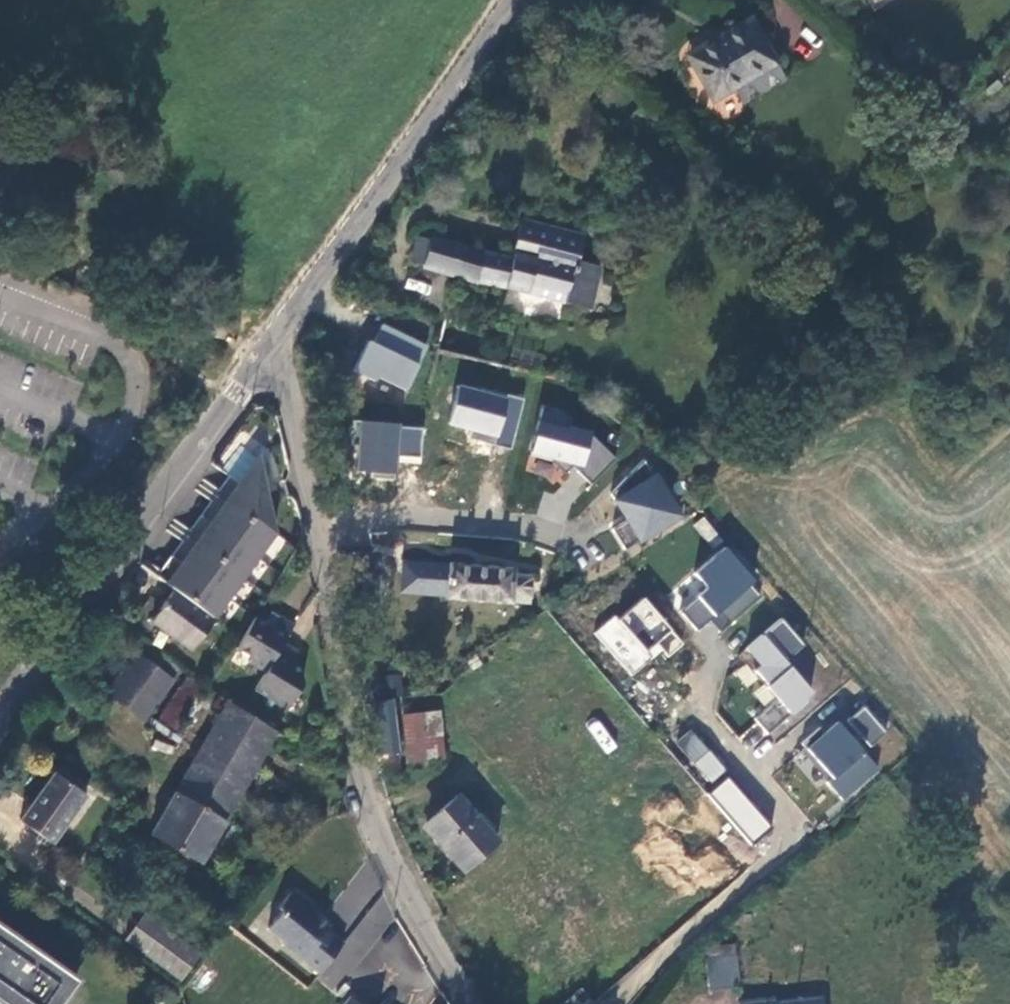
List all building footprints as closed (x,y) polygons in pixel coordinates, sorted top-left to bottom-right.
[(781,66),(768,45),(753,20),(690,58),(718,103),(738,91),(781,66)] [(781,66),(738,91),(747,106),(790,81),(781,66)] [(488,280),(592,302),(600,265),(581,260),(586,237),(526,223),(516,260),(433,234),(432,237),(418,232),(413,257),(488,280)] [(890,309),(880,316),(886,325),(896,319),(890,309)] [(356,369),(407,393),(429,345),(378,321),(356,369)] [(447,430),(512,444),(523,399),(457,384),(447,430)] [(356,420),(352,472),(397,475),(398,462),(420,464),(424,426),(356,420)] [(532,460),(605,470),(610,432),(537,422),(532,460)] [(231,478),(159,579),(175,591),(214,619),(276,534),(259,459),(240,485),(231,478)] [(606,489),(642,544),(685,516),(649,461),(606,489)] [(725,546),(692,574),(700,583),(675,604),(698,631),(711,620),(720,631),(765,593),(725,546)] [(275,556),(268,567),(282,575),(288,563),(275,556)] [(512,568),(447,562),(446,567),(407,562),(405,583),(449,587),(449,593),(449,597),(509,601),(510,596),(530,597),(532,579),(512,576),(512,568)] [(404,588),(449,593),(449,587),(405,583),(404,588)] [(214,619),(175,591),(153,622),(194,651),(216,620),(214,619)] [(643,594),(595,635),(634,681),(682,640),(643,594)] [(779,616),(737,657),(795,714),(817,692),(788,663),(807,644),(779,616)] [(274,629),(256,618),(236,649),(252,659),(250,663),(266,673),(285,643),(295,626),(281,617),(274,629)] [(182,669),(145,642),(137,653),(173,680),(182,669)] [(285,643),(266,673),(256,690),(287,711),(303,685),(302,670),(291,664),(299,652),(285,643)] [(789,664),(807,678),(822,659),(804,646),(789,664)] [(173,680),(137,653),(107,694),(145,720),(173,680)] [(159,731),(170,739),(203,684),(192,678),(159,731)] [(372,702),(377,733),(395,731),(390,699),(372,702)] [(174,794),(223,823),(278,732),(228,701),(174,794)] [(790,719),(780,701),(755,715),(765,733),(790,719)] [(845,799),(880,770),(865,751),(888,732),(862,701),(803,748),(845,799)] [(436,709),(402,712),(406,750),(440,748),(436,709)] [(598,718),(586,726),(605,754),(617,746),(598,718)] [(707,784),(725,771),(693,727),(675,740),(707,784)] [(395,731),(377,733),(380,755),(398,753),(395,731)] [(22,820),(54,844),(89,796),(57,772),(22,820)] [(728,776),(707,794),(749,842),(768,824),(728,776)] [(498,838),(460,793),(428,821),(443,838),(447,835),(471,862),(498,838)] [(200,864),(223,823),(174,794),(150,834),(200,864)] [(290,943),(326,972),(350,941),(334,928),(337,924),(313,905),(312,898),(303,891),(296,892),(285,906),(289,909),(275,927),(292,941),(290,943)] [(129,939),(182,980),(201,953),(147,914),(129,939)] [(0,926),(0,1003),(61,1003),(78,981),(0,926)] [(706,987),(738,985),(734,952),(702,954),(706,987)] [(594,1003),(583,988),(564,1003),(592,1003),(594,1003)]
